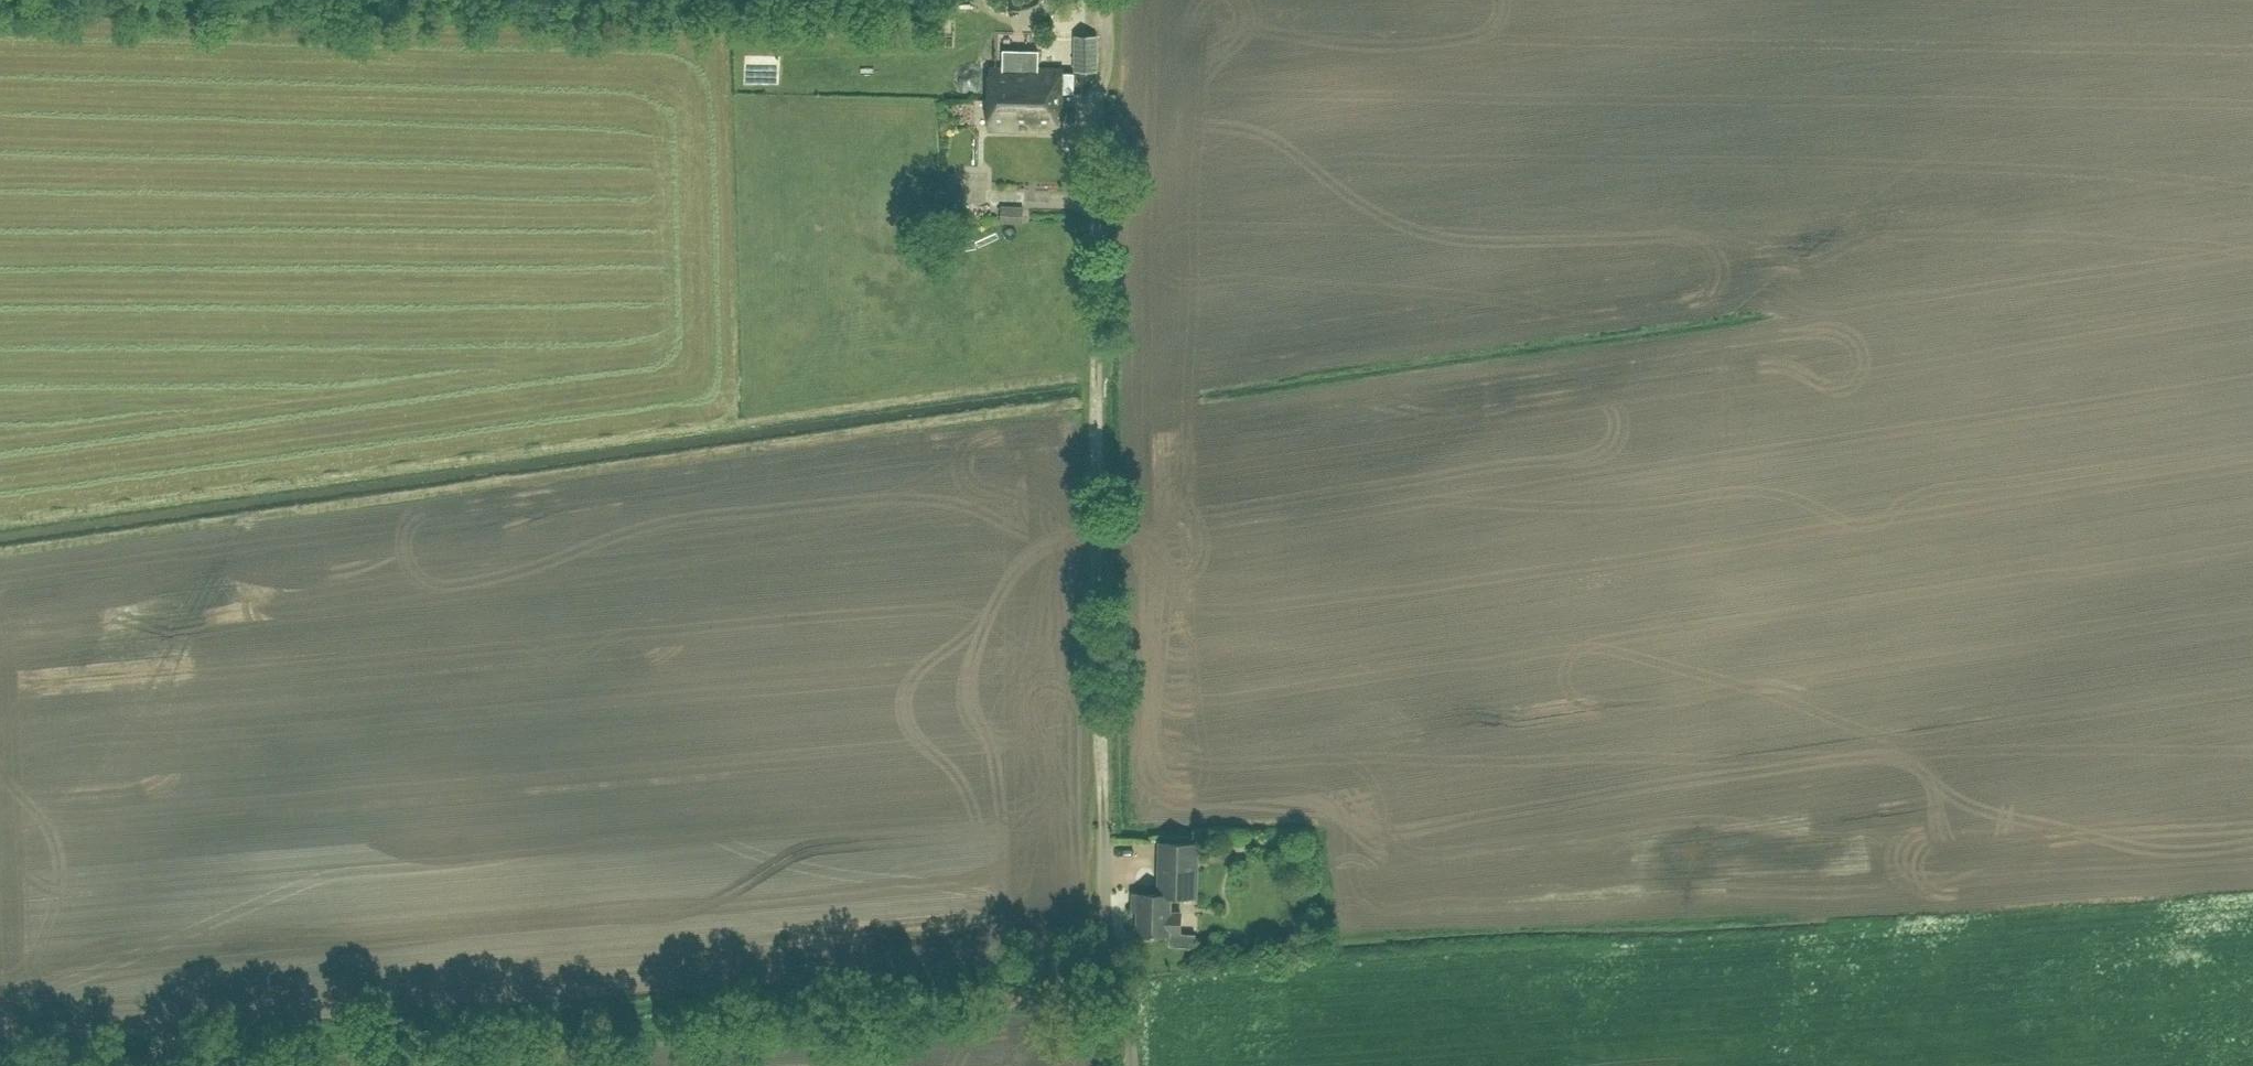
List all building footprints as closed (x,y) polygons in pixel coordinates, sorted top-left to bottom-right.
[(1097,36),(1073,35),(1072,71),(1096,71),(1097,36)] [(1063,68),(989,66),(988,129),(1062,131),(1063,92),(1074,92),(1075,74),(1063,74),(1063,68)] [(1029,223),(1028,206),(1005,208),(1006,224),(1029,223)] [(1197,842),(1160,842),(1159,893),(1133,892),(1133,909),(1138,909),(1137,934),(1169,935),(1169,932),(1180,932),(1181,912),(1170,912),(1170,895),(1195,895),(1197,842)]
